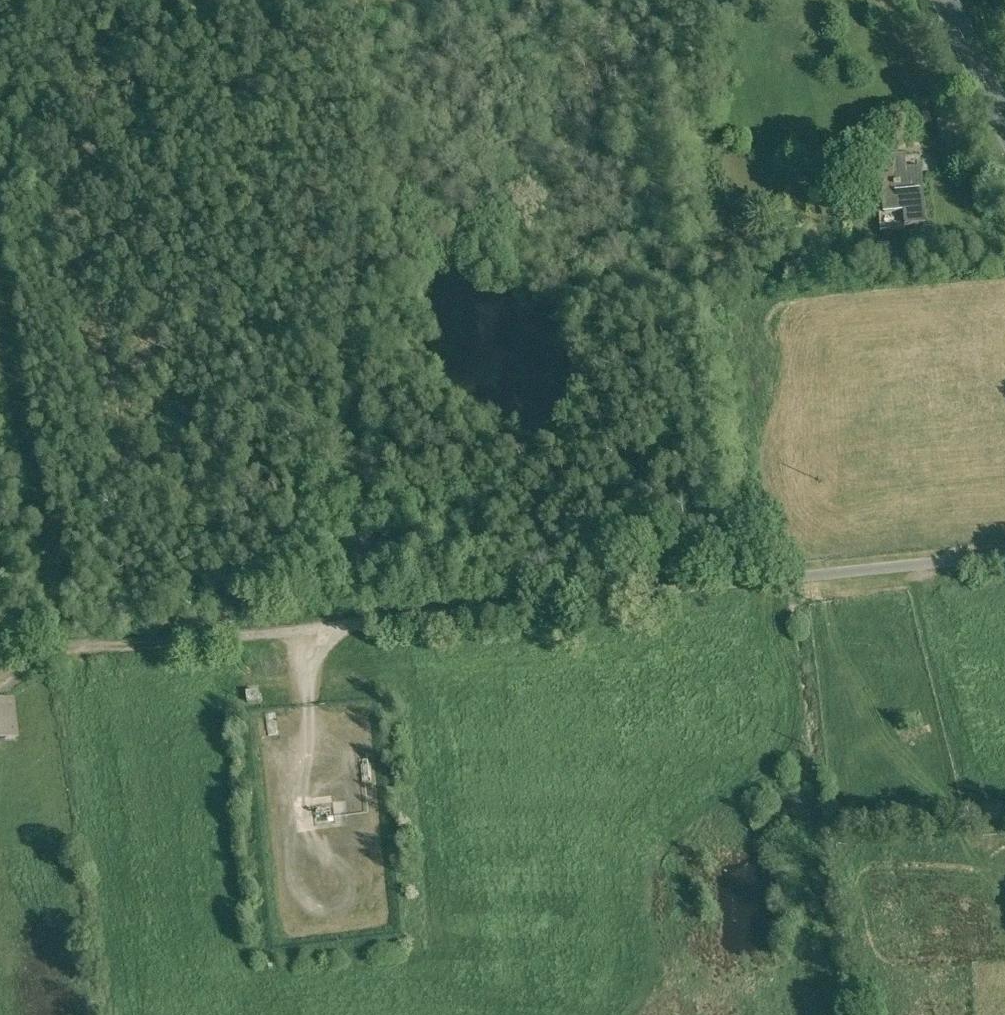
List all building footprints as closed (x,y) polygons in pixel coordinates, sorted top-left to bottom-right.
[(907,158),(878,160),(882,216),(904,215),(905,228),(926,226),(922,169),(908,170),(907,158)] [(0,701),(0,741),(19,738),(14,699),(0,701)]
